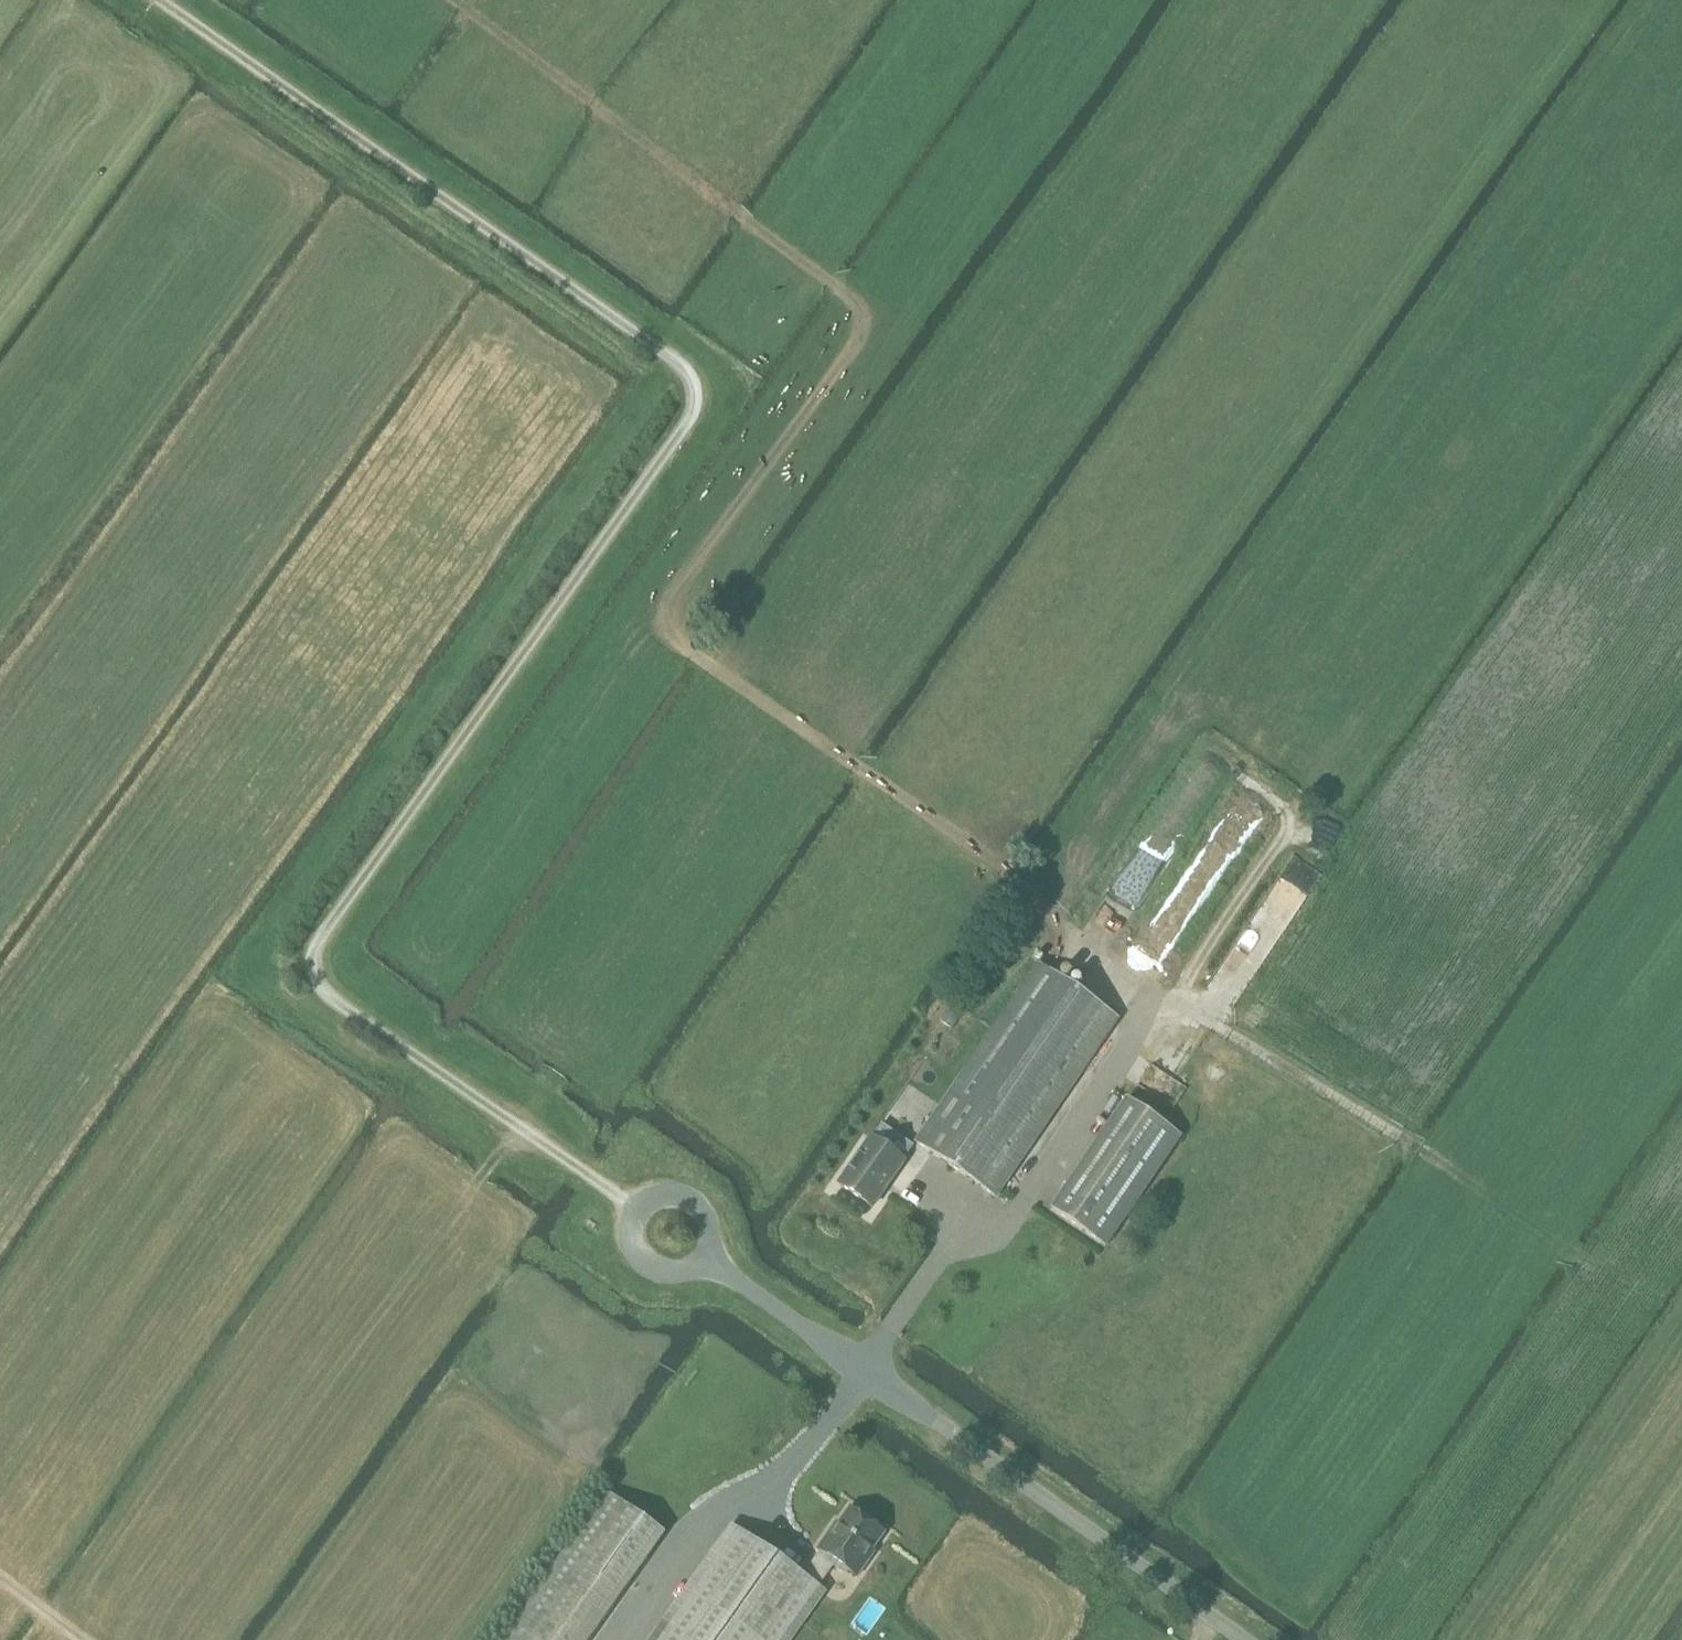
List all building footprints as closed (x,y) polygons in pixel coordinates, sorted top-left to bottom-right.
[(1039,965),(917,1143),(996,1197),(1118,1019),(1039,965)] [(1127,1100),(1052,1209),(1107,1246),(1181,1137),(1127,1100)] [(872,1139),(840,1185),(873,1207),(904,1161),(872,1139)] [(665,1534),(607,1493),(503,1639),(590,1639),(665,1534)] [(734,1527),(655,1639),(788,1639),(824,1590),(819,1587),(834,1566),(845,1574),(848,1570),(858,1577),(875,1553),(872,1552),(885,1534),(874,1526),(875,1521),(866,1514),(861,1517),(850,1509),(839,1525),(841,1526),(835,1534),(831,1531),(819,1549),(821,1551),(803,1576),(734,1527)]
